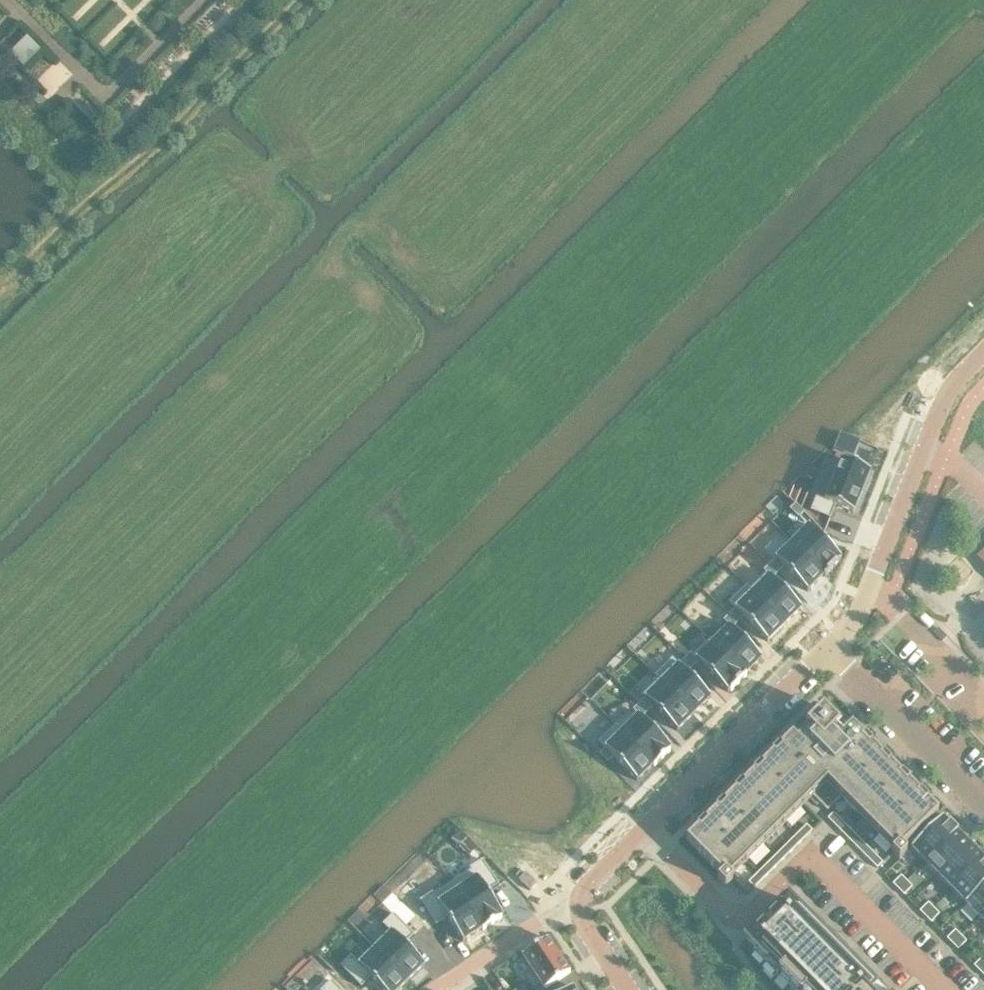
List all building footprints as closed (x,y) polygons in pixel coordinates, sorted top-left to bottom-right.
[(858,443),(841,436),(835,450),(853,457),(858,443)] [(817,498),(811,512),(831,519),(836,506),(853,513),(863,489),(866,491),(872,475),(869,474),(870,472),(842,460),(826,501),(817,498)] [(795,505),(790,510),(798,518),(804,513),(795,505)] [(808,527),(793,543),(825,576),(824,577),(825,577),(840,562),(839,561),(841,559),(809,526),(808,527)] [(776,560),(770,565),(778,574),(784,568),(807,592),(824,577),(825,576),(793,543),(775,560),(776,560)] [(750,589),(749,590),(785,626),(802,610),(772,580),(778,574),(770,565),(764,571),(766,574),(750,589)] [(747,586),(729,603),(735,610),(730,615),(738,624),(744,618),(768,643),(785,626),(749,590),(750,589),(747,586)] [(713,643),(712,643),(745,676),(745,675),(762,659),(733,629),(738,624),(730,615),(724,621),(729,627),(713,643)] [(691,654),(685,660),(693,669),(699,663),(728,693),(730,691),(731,692),(746,676),(745,675),(745,676),(712,643),(713,643),(710,640),(693,657),(691,654)] [(672,659),(654,676),(658,680),(659,679),(694,715),(711,698),(687,674),(693,669),(685,660),(679,666),(672,659)] [(645,699),(639,705),(648,713),(653,708),(677,732),(694,715),(659,679),(658,680),(642,696),(645,699)] [(619,729),(654,765),(654,766),(654,767),(656,766),(670,752),(669,751),(671,749),(642,719),(648,713),(639,705),(633,711),(635,713),(619,729)] [(698,830),(687,841),(722,876),(718,880),(725,888),(733,881),(730,878),(813,797),(827,811),(841,798),(894,851),(892,853),(899,860),(907,853),(903,849),(930,821),(938,813),(927,802),(925,805),(917,798),(920,795),(909,784),(906,786),(899,779),(901,776),(890,765),(887,767),(880,760),(883,757),(871,746),(869,748),(861,741),(864,739),(852,726),(843,736),(837,730),(841,727),(823,709),(805,727),(808,731),(797,742),(792,736),(780,748),(782,750),(775,757),(773,755),(762,767),(763,768),(756,775),(754,774),(743,785),(744,787),(737,794),(735,793),(724,804),(725,805),(718,813),(717,811),(705,822),(707,824),(699,832),(698,830)] [(616,725),(598,743),(605,749),(599,755),(608,764),(613,758),(637,782),(654,766),(654,765),(619,729),(616,725)] [(832,815),(828,818),(836,827),(842,821),(833,813),(832,815)] [(930,821),(903,849),(907,853),(911,849),(912,850),(912,849),(926,863),(957,832),(957,833),(958,832),(950,823),(949,824),(943,819),(944,818),(943,817),(934,825),(930,821)] [(842,821),(836,827),(844,835),(850,829),(842,821)] [(807,825),(798,833),(804,839),(812,831),(807,825)] [(850,829),(844,835),(852,843),(858,838),(850,829)] [(939,877),(970,846),(957,833),(957,832),(926,863),(939,877)] [(798,833),(790,841),(796,847),(804,839),(798,833)] [(858,838),(852,843),(861,852),(866,846),(858,838)] [(790,841),(782,849),(788,855),(796,847),(790,841)] [(866,846),(861,852),(869,860),(875,854),(866,846)] [(970,846),(939,877),(952,890),(983,859),(970,846)] [(782,849),(774,858),(779,863),(788,855),(782,849)] [(875,854),(869,860),(877,868),(883,863),(875,854)] [(774,858),(765,866),(771,872),(779,863),(774,858)] [(965,904),(966,904),(983,886),(983,860),(983,859),(952,890),(965,903),(965,904)] [(471,871),(453,883),(484,930),(483,930),(483,931),(502,919),(501,918),(503,916),(487,893),(499,885),(482,861),(470,869),(471,871)] [(765,866),(757,874),(763,880),(771,872),(765,866)] [(526,874),(518,881),(529,892),(536,885),(526,874)] [(757,874),(749,882),(754,888),(763,880),(757,874)] [(907,881),(901,876),(893,884),(898,890),(907,881)] [(912,887),(907,881),(898,890),(904,896),(912,887)] [(433,893),(421,901),(436,926),(448,919),(463,942),(483,930),(484,930),(453,883),(434,895),(433,893)] [(966,904),(979,917),(983,913),(983,886),(966,904)] [(874,988),(787,900),(747,940),(779,973),(778,974),(795,989),(871,989),(874,988)] [(925,917),(934,909),(928,903),(920,911),(925,917)] [(931,923),(939,914),(934,909),(925,917),(931,923)] [(392,934),(376,949),(408,982),(425,965),(405,945),(414,936),(394,915),(383,925),(392,934)] [(955,930),(947,939),(952,944),(961,936),(955,930)] [(958,950),(967,942),(961,936),(952,944),(958,950)] [(523,956),(545,989),(570,973),(548,939),(523,956)] [(341,967),(362,988),(371,979),(382,989),(400,989),(408,982),(376,949),(360,965),(351,957),(341,967)] [(983,967),(983,959),(982,957),(974,966),(979,972),(983,967)] [(331,982),(323,989),(339,989),(331,982)]
